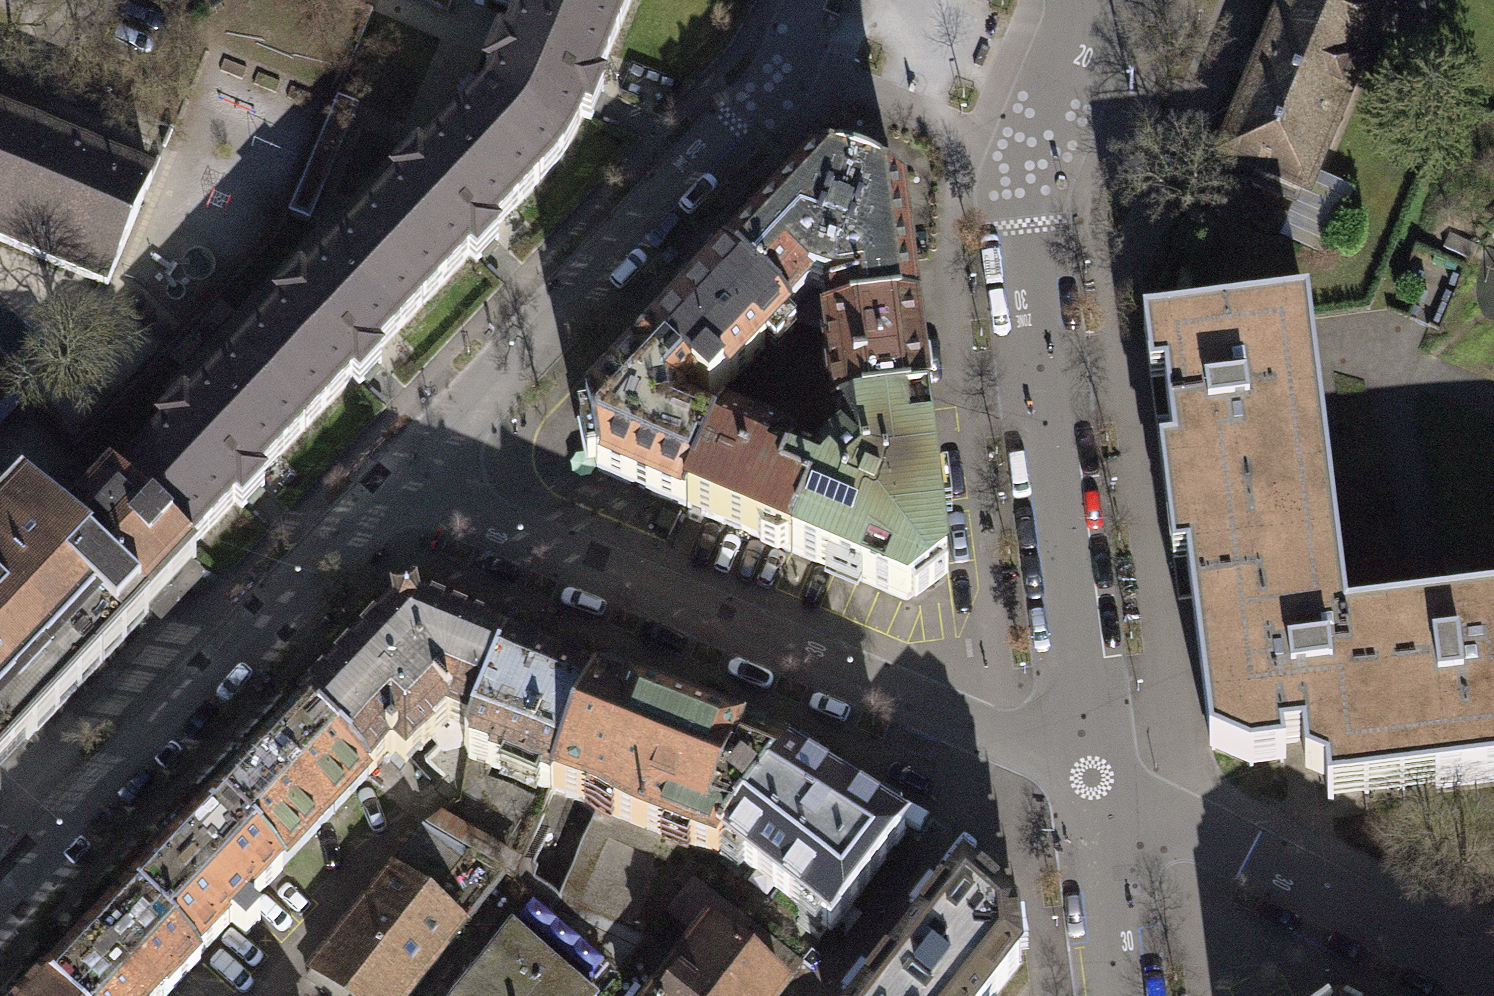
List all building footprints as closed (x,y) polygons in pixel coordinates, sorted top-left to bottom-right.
[(487,101),(471,118),(539,183),(556,162),(565,148),(574,135),(581,117),(590,121),(603,91),(594,87),(618,30),(568,10),(573,0),(532,0),(526,13),(524,12),(509,49),(500,46),(486,79),(495,82),(487,101)] [(524,12),(526,13),(532,0),(495,0),(524,12)] [(630,0),(573,0),(568,10),(618,30),(630,0)] [(1281,28),(1359,60),(1384,0),(1293,0),(1281,28)] [(1304,189),(1359,60),(1281,28),(1227,156),(1258,169),(1251,186),(1294,204),(1301,188),(1304,189)] [(107,286),(152,180),(0,117),(0,241),(107,286)] [(492,232),(539,183),(471,118),(425,166),(418,159),(393,185),(401,193),(354,241),(422,306),(469,256),(476,263),(487,251),(499,239),(492,232)] [(833,328),(915,318),(900,197),(891,194),(894,186),(828,164),(826,172),(818,170),(727,266),(782,317),(783,316),(808,290),(829,297),(832,325),(833,328)] [(374,355),(422,306),(354,241),(308,290),(301,283),(276,308),(284,315),(236,364),(304,429),(353,379),(359,385),(370,373),(381,362),(374,355)] [(783,316),(782,317),(727,266),(699,296),(688,295),(676,308),(676,320),(586,415),(587,423),(580,425),(587,466),(595,464),(596,470),(686,508),(716,436),(714,435),(680,421),(677,406),(692,391),(709,406),(730,382),(733,381),(788,324),(788,320),(783,316)] [(1182,517),(1332,499),(1312,344),(1308,314),(1158,333),(1162,363),(1182,517)] [(835,421),(926,410),(925,398),(932,391),(930,372),(921,365),(915,318),(833,328),(832,325),(826,325),(824,329),(835,421)] [(257,479),(304,429),(236,364),(191,414),(183,407),(158,432),(166,439),(118,489),(186,553),(234,502),(241,509),(253,497),(264,485),(257,479)] [(0,407),(0,427),(24,401),(14,392),(0,407)] [(810,506),(791,552),(907,600),(911,597),(916,603),(948,579),(943,573),(946,570),(926,410),(835,421),(839,452),(822,470),(796,459),(781,493),(810,506)] [(781,493),(796,459),(788,456),(789,450),(732,427),(717,428),(714,435),(716,436),(686,508),(757,538),(761,549),(777,556),(788,551),(791,552),(810,506),(781,493)] [(196,563),(186,553),(118,489),(70,539),(31,502),(30,504),(16,491),(0,507),(0,768),(196,563)] [(1332,499),(1182,517),(1210,751),(1249,768),(1285,764),(1284,747),(1302,746),(1305,771),(1326,782),(1366,777),(1347,625),(1332,499)] [(1366,777),(1433,769),(1435,788),(1493,781),(1493,607),(1433,614),(1347,625),(1366,777)] [(393,618),(301,715),(367,777),(388,756),(390,758),(394,755),(405,767),(449,721),(474,731),(508,650),(420,613),(393,618)] [(595,687),(508,650),(474,731),(466,749),(468,758),(551,792),(595,687)] [(724,849),(720,846),(787,762),(595,687),(551,792),(718,857),(724,849)] [(301,715),(215,805),(281,868),(367,777),(301,715)] [(905,836),(787,762),(720,846),(724,849),(829,932),(905,836)] [(127,895),(129,896),(196,960),(283,869),(281,868),(215,805),(214,804),(127,895)] [(426,828),(311,971),(313,972),(307,980),(327,995),(412,995),(504,879),(426,828)] [(963,874),(867,995),(994,995),(1021,963),(1016,920),(963,874)] [(714,938),(769,981),(791,954),(694,878),(662,918),(704,951),(714,938)] [(42,987),(52,995),(166,995),(198,962),(196,960),(129,896),(42,987)] [(514,931),(462,995),(587,995),(514,931)] [(783,992),(769,981),(714,938),(704,951),(668,995),(779,995),(783,992)] [(42,987),(33,995),(52,995),(42,987)]
